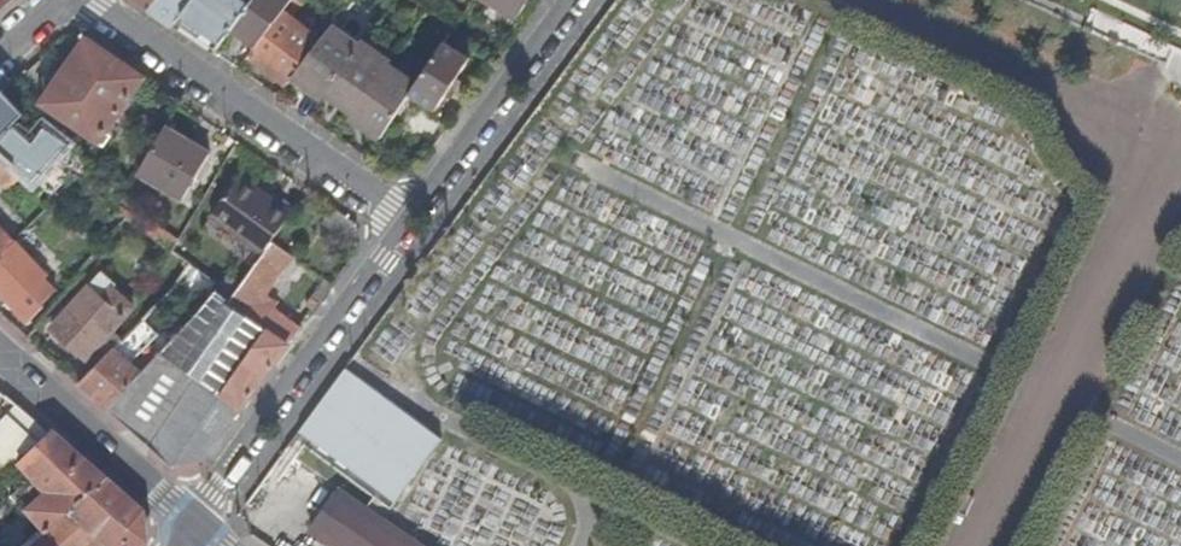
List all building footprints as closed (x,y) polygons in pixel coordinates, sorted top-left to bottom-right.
[(12,3),(9,0),(0,0),(0,14),(12,3)] [(153,9),(159,0),(141,0),(153,9)] [(202,36),(228,0),(159,0),(153,9),(175,26),(179,20),(202,36)] [(202,36),(220,48),(232,31),(256,0),(228,0),(202,36)] [(232,31),(255,48),(284,11),(292,0),(256,0),(232,31)] [(249,57),(288,85),(322,40),(293,17),(305,0),(292,0),(284,11),(255,48),(249,57)] [(518,18),(489,0),(480,0),(516,22),(518,18)] [(518,18),(529,0),(489,0),(518,18)] [(440,5),(437,10),(457,24),(465,12),(449,2),(445,8),(440,5)] [(351,117),(382,138),(412,94),(416,87),(388,66),(390,64),(359,42),(356,46),(331,28),(322,40),(294,78),(323,99),(327,93),(354,112),(351,117)] [(88,39),(49,96),(60,104),(55,111),(68,120),(73,113),(104,135),(109,129),(114,132),(120,123),(115,120),(144,77),(89,39),(88,39)] [(470,57),(446,40),(432,63),(457,77),(470,57)] [(436,110),(457,77),(432,63),(416,87),(412,94),(436,110)] [(60,104),(49,96),(44,103),(55,111),(60,104)] [(0,112),(0,150),(17,166),(27,175),(32,180),(41,188),(51,197),(71,177),(17,129),(25,121),(11,108),(4,116),(0,112)] [(73,113),(68,120),(100,142),(104,135),(73,113)] [(211,152),(167,127),(140,172),(185,197),(211,152)] [(2,182),(17,166),(0,150),(0,180),(2,182)] [(2,182),(11,191),(17,185),(27,175),(17,166),(2,182)] [(22,190),(32,180),(27,175),(17,185),(22,190)] [(212,217),(263,255),(272,242),(295,211),(278,199),(275,204),(240,178),(212,217)] [(141,213),(134,223),(174,251),(180,241),(141,213)] [(17,243),(0,225),(0,259),(17,243)] [(199,253),(181,239),(180,241),(174,251),(191,263),(199,253)] [(18,242),(17,243),(0,259),(0,295),(27,324),(45,307),(44,304),(58,290),(47,279),(50,276),(18,242)] [(293,257),(272,242),(263,255),(231,299),(228,302),(289,345),(300,330),(273,310),(278,304),(265,294),(293,257)] [(189,288),(208,302),(217,289),(220,284),(202,271),(189,288)] [(89,358),(98,366),(124,339),(114,329),(134,307),(119,294),(109,305),(90,288),(53,328),(88,359),(89,358)] [(173,465),(203,461),(289,345),(228,302),(231,299),(217,289),(208,302),(204,308),(143,372),(109,408),(173,465)] [(134,344),(126,337),(124,339),(98,366),(81,384),(109,408),(143,372),(124,354),(134,344)] [(435,446),(348,385),(329,413),(365,439),(345,468),(395,504),(435,446)] [(16,408),(6,417),(35,446),(47,435),(16,408)] [(0,481),(14,467),(35,446),(6,417),(6,418),(0,424),(0,480),(0,481)] [(14,505),(27,519),(33,513),(30,509),(79,464),(47,435),(35,446),(14,467),(27,482),(14,495),(19,501),(14,505)] [(343,458),(311,436),(303,448),(335,470),(343,458)] [(27,519),(41,535),(100,482),(79,464),(30,509),(33,513),(27,519)] [(141,545),(137,515),(102,483),(67,514),(31,545),(140,545),(141,545)] [(341,488),(311,532),(331,545),(428,545),(341,488)]
